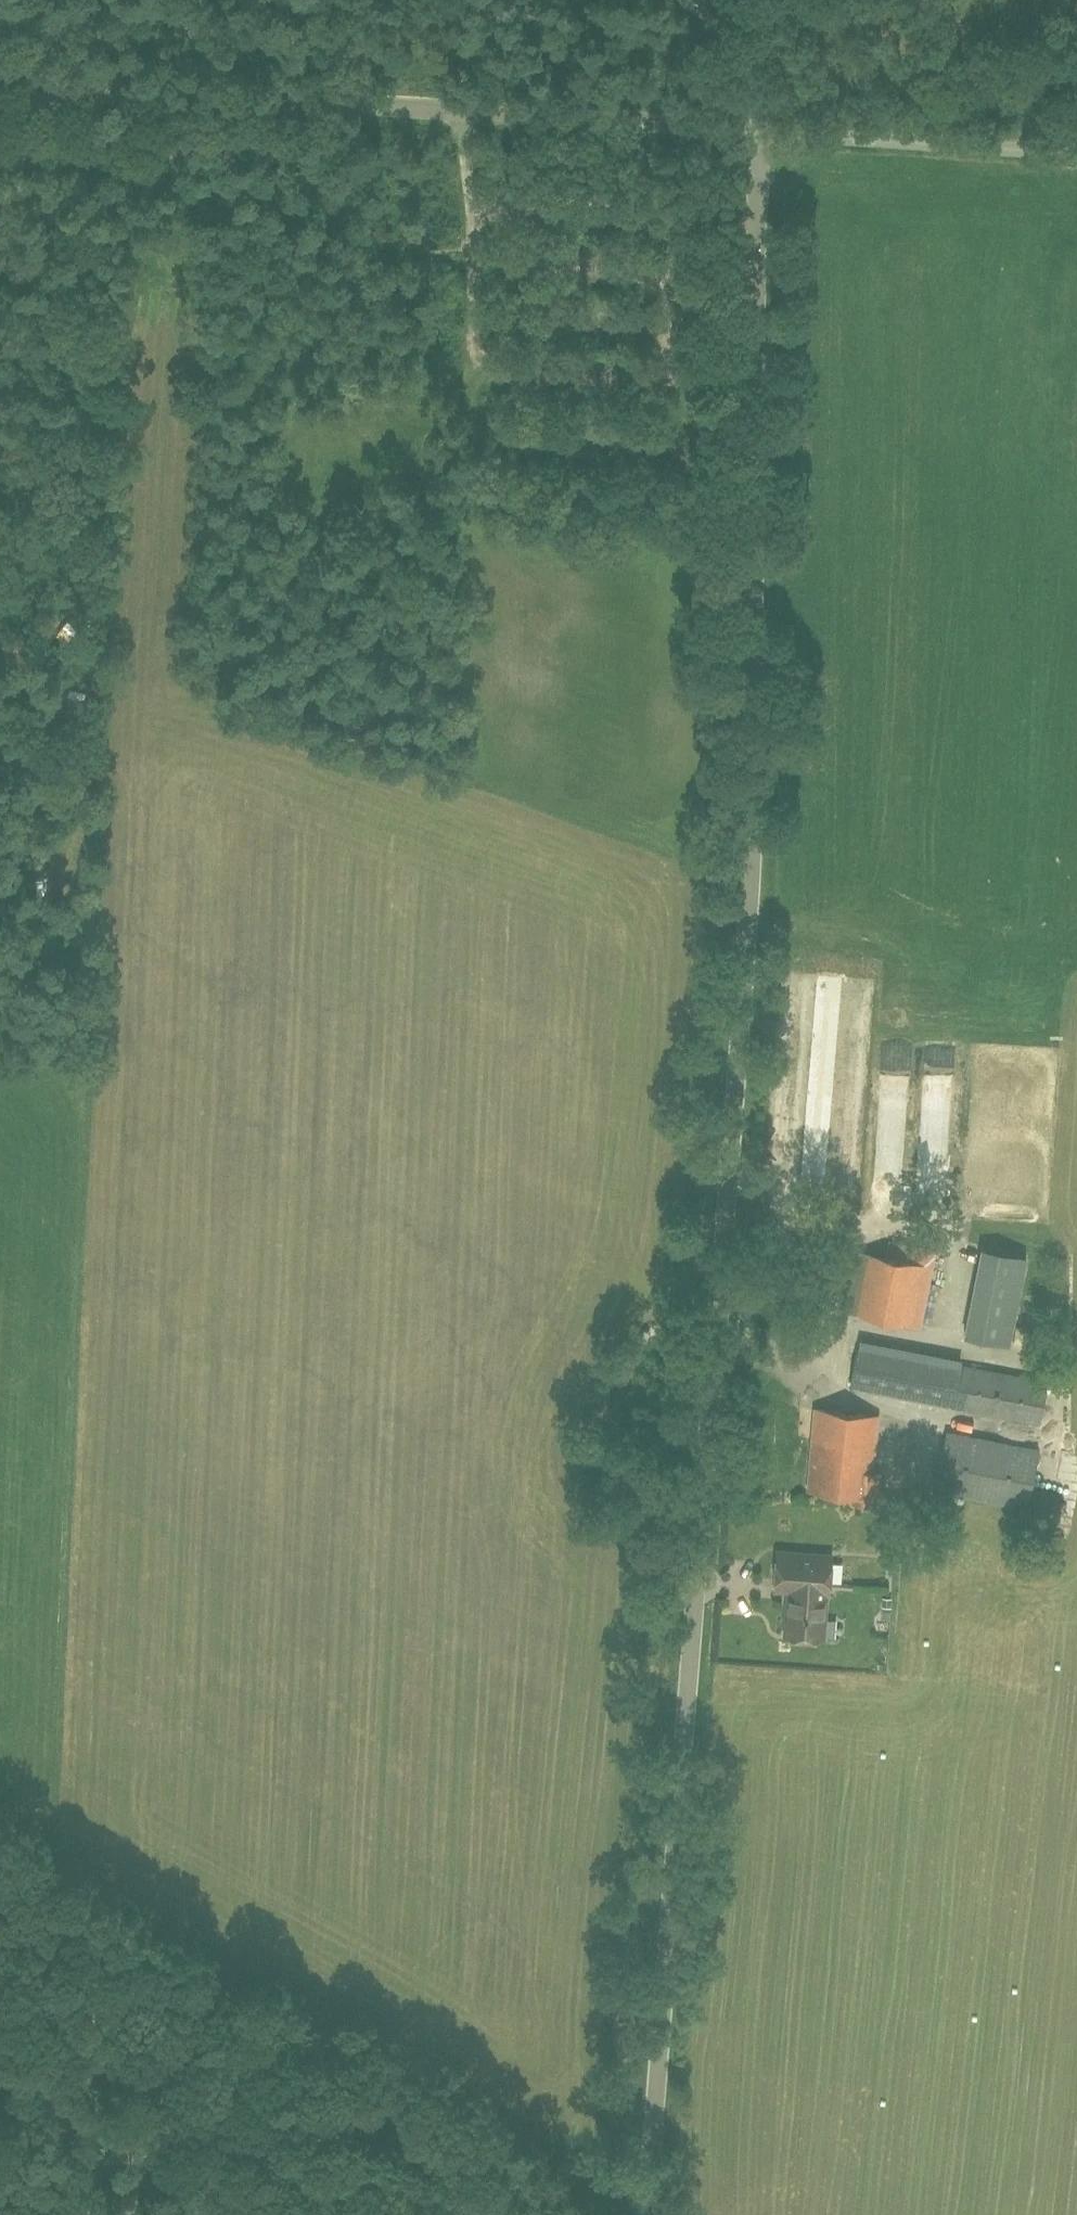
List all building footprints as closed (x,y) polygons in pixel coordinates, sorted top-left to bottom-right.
[(912,1031),(908,1157),(937,1157),(940,1032),(912,1031)] [(897,1035),(875,1035),(874,1100),(896,1101),(897,1035)] [(827,1041),(827,1073),(855,1073),(855,1041),(827,1041)] [(818,1121),(818,1156),(847,1156),(847,1122),(818,1121)] [(888,1172),(889,1122),(862,1122),(862,1180),(873,1180),(873,1172),(888,1172)] [(965,1338),(1009,1346),(1026,1259),(982,1251),(965,1338)] [(931,1268),(885,1259),(856,1253),(843,1313),(919,1328),(931,1268)] [(851,1390),(862,1392),(1040,1425),(1047,1384),(858,1349),(851,1390)] [(878,1419),(817,1412),(809,1493),(854,1498),(854,1507),(874,1509),(877,1474),(873,1474),(878,1419)] [(1027,1511),(1038,1452),(947,1434),(936,1494),(1027,1511)] [(796,1588),(795,1594),(795,1602),(789,1602),(786,1639),(823,1642),(827,1596),(829,1596),(832,1559),(778,1556),(776,1587),(796,1588)]
